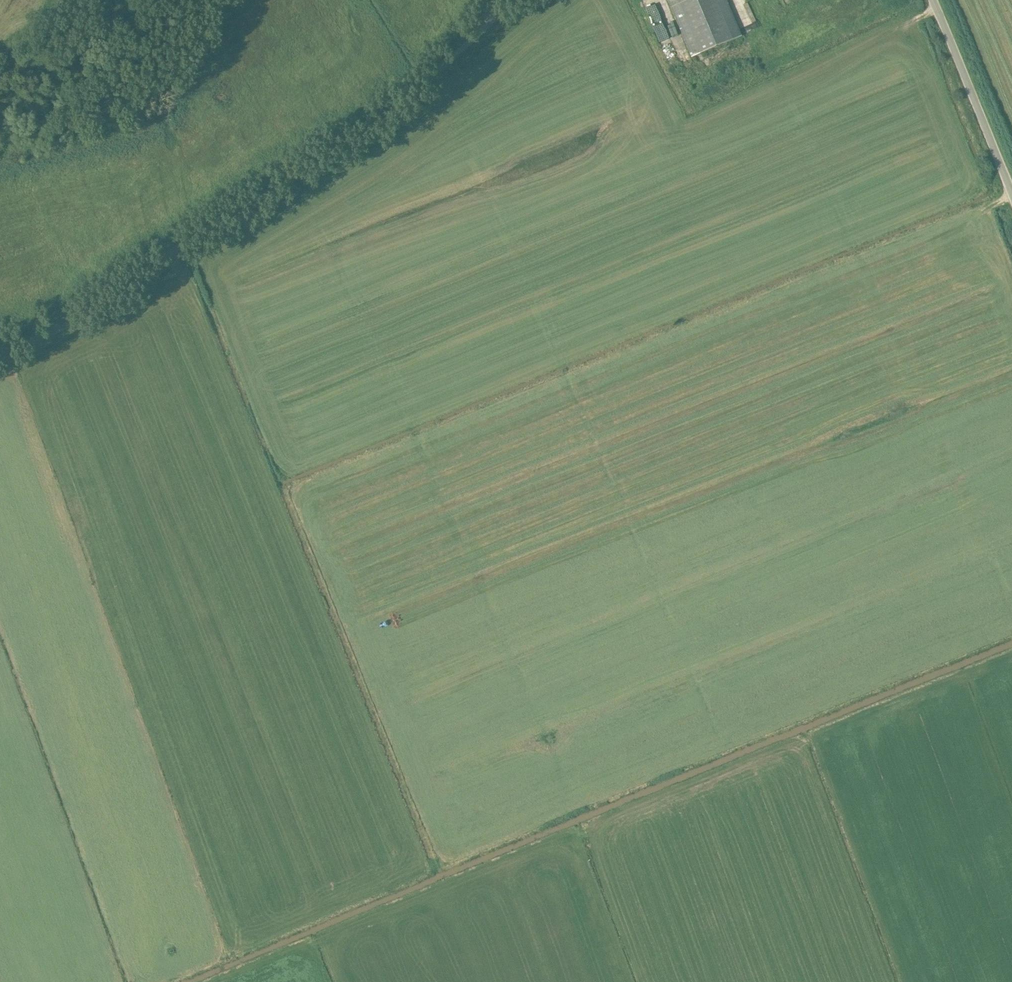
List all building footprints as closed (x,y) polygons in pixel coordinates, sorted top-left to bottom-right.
[(727,0),(668,0),(693,57),(743,35),(727,0)]
